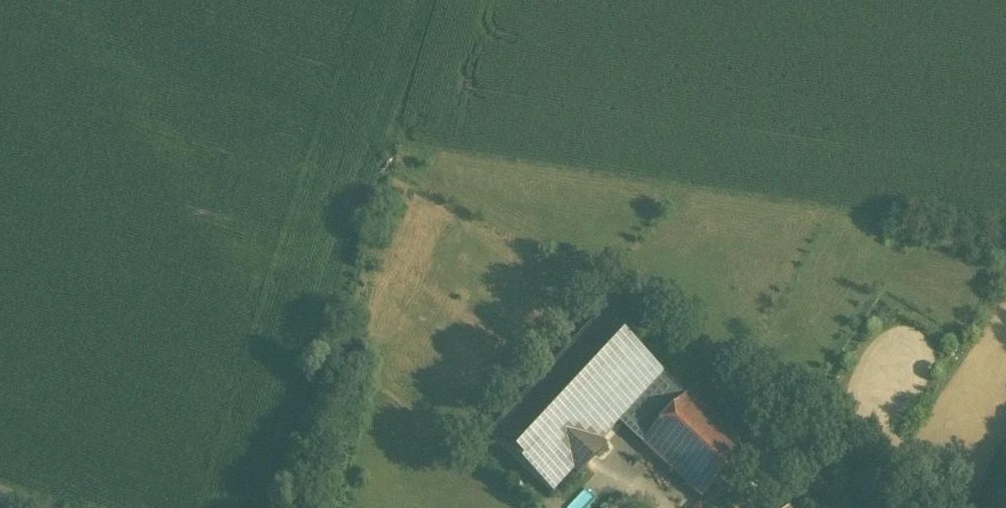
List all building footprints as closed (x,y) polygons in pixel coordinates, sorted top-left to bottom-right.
[(618,423),(663,375),(599,316),(489,435),(552,494),(573,472),(578,476),(605,446),(600,442),(618,423)] [(710,374),(690,395),(734,436),(753,414),(710,374)] [(686,397),(663,375),(618,423),(642,444),(686,397)] [(686,397),(642,444),(701,499),(748,449),(734,436),(690,395),(689,394),(686,397)]
